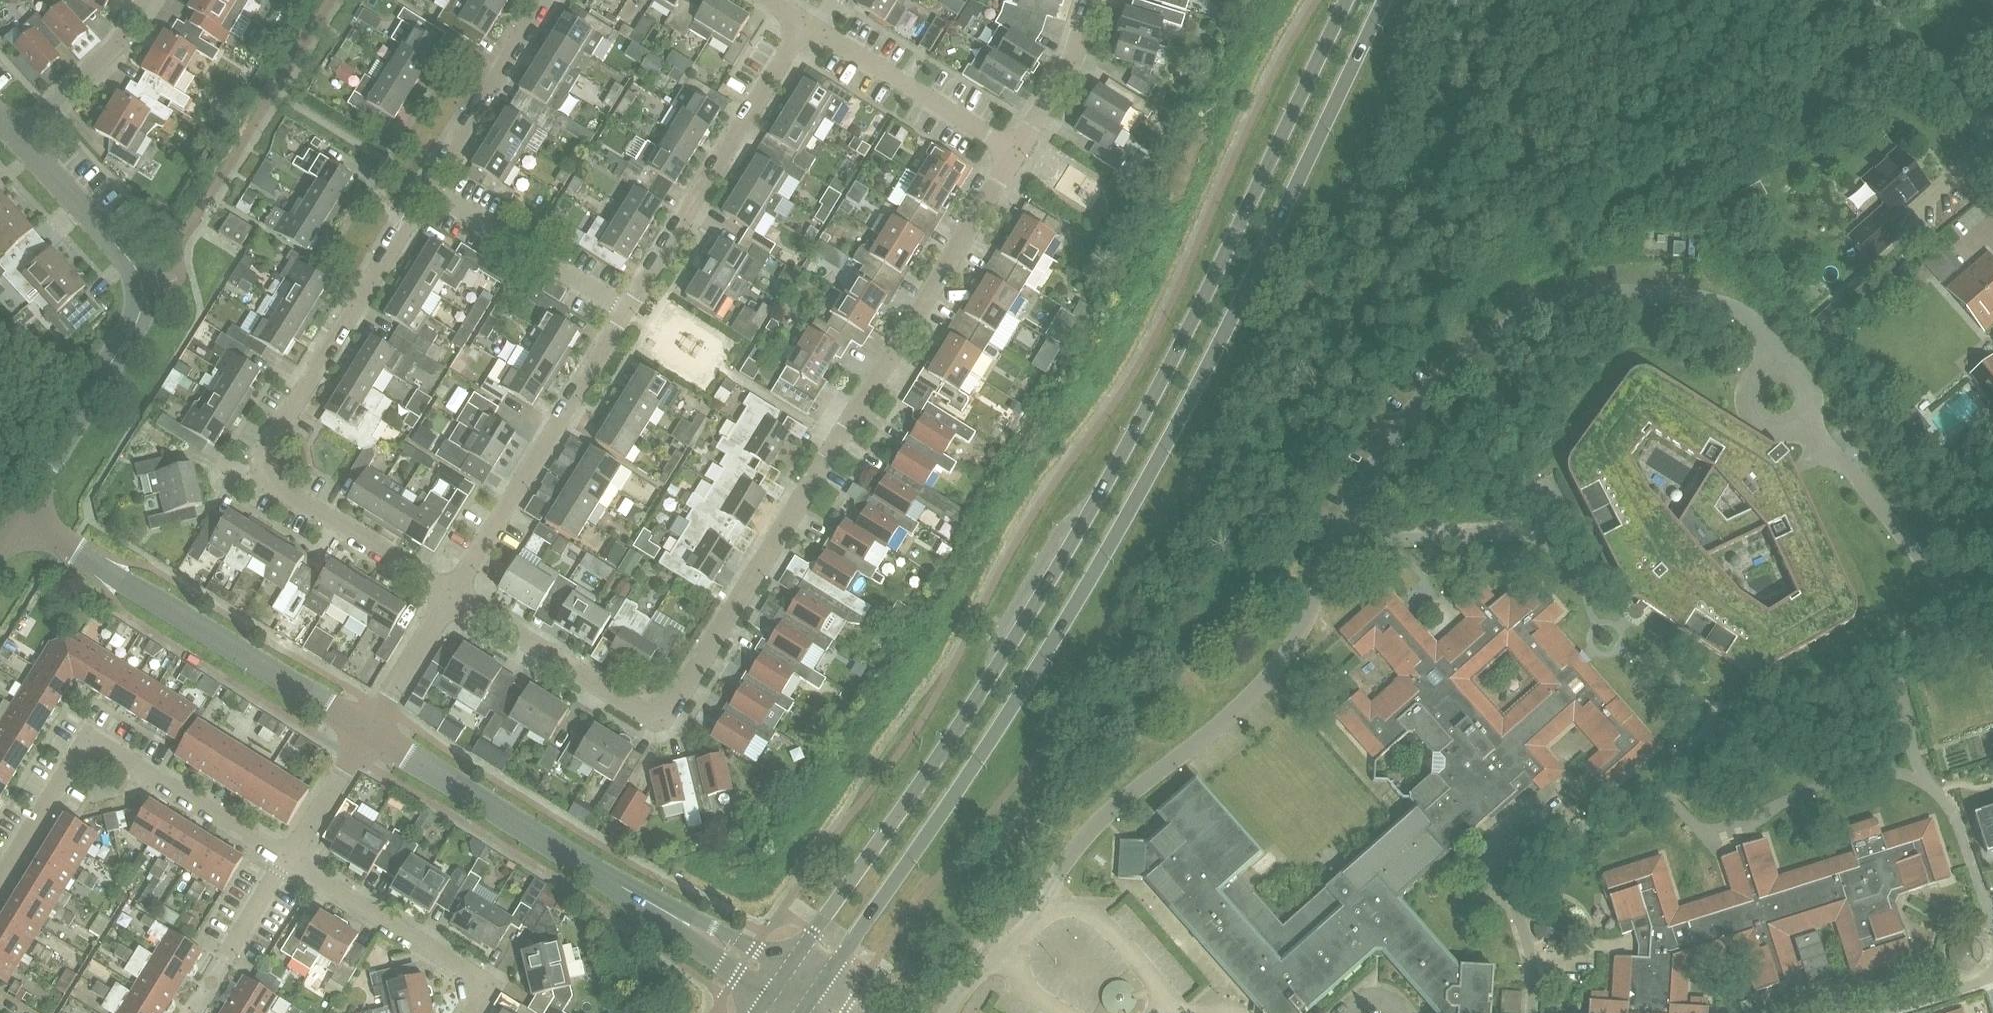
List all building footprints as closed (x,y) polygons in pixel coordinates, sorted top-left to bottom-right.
[(45,21),(52,29),(70,48),(88,31),(70,12),(84,0),(60,0),(51,8),(54,12),(45,21)] [(84,0),(103,12),(111,0),(84,0)] [(202,31),(224,44),(242,15),(233,9),(218,0),(194,0),(189,9),(193,11),(185,25),(200,34),(202,31)] [(251,0),(218,0),(233,9),(242,15),(251,0)] [(283,0),(297,9),(301,2),(299,0),(283,0)] [(498,18),(469,0),(453,0),(446,11),(444,10),(438,21),(465,38),(471,28),(487,37),(498,18)] [(509,0),(469,0),(498,18),(509,0)] [(654,1),(673,12),(665,24),(676,31),(693,3),(688,0),(655,0),(654,1)] [(693,3),(676,31),(686,37),(690,31),(709,42),(712,37),(731,6),(721,0),(709,0),(703,9),(693,3)] [(900,6),(891,0),(861,0),(858,6),(895,29),(907,10),(900,6)] [(949,10),(958,15),(965,4),(958,0),(955,0),(949,10)] [(1061,0),(1006,0),(1001,14),(1025,24),(1029,10),(1056,19),(1061,0)] [(1162,4),(1186,11),(1190,0),(1163,0),(1162,4)] [(1127,10),(1120,34),(1160,46),(1160,45),(1156,44),(1163,22),(1182,28),(1186,15),(1150,4),(1146,15),(1127,10)] [(731,6),(712,37),(731,48),(750,18),(731,6)] [(405,9),(398,19),(403,22),(392,40),(399,44),(399,45),(429,64),(447,35),(405,9)] [(364,10),(358,20),(363,23),(370,13),(364,10)] [(42,38),(52,29),(45,21),(38,14),(20,30),(26,37),(16,46),(42,74),(60,57),(42,38)] [(555,34),(585,52),(592,57),(604,38),(609,41),(615,31),(588,14),(582,24),(566,15),(555,34)] [(1031,74),(1044,52),(1017,36),(1025,24),(1001,14),(996,23),(1012,33),(999,53),(999,54),(1031,74)] [(932,25),(943,32),(948,24),(937,17),(932,25)] [(635,31),(625,25),(619,33),(630,40),(635,31)] [(943,32),(932,25),(920,46),(930,52),(943,32)] [(353,29),(347,39),(355,44),(362,34),(353,29)] [(185,44),(170,34),(166,32),(154,51),(186,70),(198,52),(214,62),(220,51),(192,34),(185,44)] [(635,33),(630,40),(639,46),(644,39),(635,33)] [(574,71),(585,52),(555,34),(543,52),(574,71)] [(1149,80),(1160,46),(1120,34),(1124,35),(1116,59),(1137,65),(1134,75),(1127,85),(1149,99),(1157,85),(1149,80)] [(355,44),(347,39),(341,50),(349,55),(355,44)] [(983,43),(963,75),(984,89),(990,78),(1014,93),(1027,72),(1030,74),(1031,74),(999,54),(999,53),(983,43)] [(387,63),(418,82),(429,64),(399,45),(387,63)] [(143,70),(147,73),(162,82),(156,92),(185,109),(191,99),(175,89),(186,70),(154,51),(143,70)] [(574,71),(543,52),(532,70),(562,89),(569,93),(581,75),(574,71)] [(739,58),(729,52),(723,60),(734,67),(739,58)] [(338,73),(344,62),(336,57),(329,68),(338,73)] [(686,59),(679,70),(688,75),(695,64),(686,59)] [(418,82),(387,63),(376,82),(406,101),(418,82)] [(344,65),(336,78),(348,85),(356,72),(344,65)] [(535,99),(529,109),(556,126),(563,115),(558,112),(569,93),(562,89),(532,70),(520,89),(535,99)] [(710,129),(721,110),(710,103),(716,92),(685,74),(679,84),(684,87),(672,106),(679,110),(710,129)] [(854,96),(828,80),(821,90),(806,80),(794,99),(824,118),(831,122),(843,104),(848,107),(854,96)] [(366,98),(355,91),(347,103),(383,125),(388,116),(395,120),(406,101),(376,82),(366,98)] [(619,98),(625,88),(616,83),(610,93),(619,98)] [(1155,107),(1130,92),(1123,102),(1100,87),(1087,109),(1122,130),(1123,130),(1119,128),(1131,108),(1148,118),(1155,107)] [(623,101),(631,106),(638,96),(629,91),(623,101)] [(163,129),(167,123),(174,112),(145,95),(139,105),(119,93),(108,112),(140,131),(148,137),(157,126),(163,129)] [(604,104),(612,109),(619,98),(610,93),(604,104)] [(813,136),(824,118),(794,99),(782,118),(813,136)] [(623,101),(616,111),(625,117),(631,106),(623,101)] [(508,109),(496,128),(527,147),(538,129),(550,136),(556,126),(529,109),(523,119),(508,109)] [(1094,157),(1119,172),(1126,161),(1122,159),(1126,152),(1113,145),(1122,130),(1087,109),(1086,109),(1090,111),(1077,132),(1101,146),(1094,157)] [(679,110),(668,128),(698,147),(710,129),(679,110)] [(148,137),(140,131),(108,112),(96,131),(116,143),(109,153),(135,168),(141,158),(137,155),(148,137)] [(780,156),(798,168),(807,173),(816,158),(806,152),(805,149),(813,136),(782,118),(771,137),(783,144),(777,153),(780,156)] [(282,126),(276,137),(284,142),(290,131),(282,127),(282,126)] [(515,166),(527,147),(496,128),(485,147),(515,166)] [(668,128),(656,147),(687,166),(698,147),(668,128)] [(849,148),(865,158),(872,147),(855,137),(849,148)] [(650,143),(638,161),(633,158),(627,169),(635,174),(641,164),(675,185),(687,166),(656,147),(650,143)] [(884,143),(878,151),(895,161),(900,153),(884,143)] [(927,159),(929,160),(919,178),(949,196),(959,180),(963,183),(972,169),(932,144),(926,153),(927,159)] [(504,184),(515,166),(485,147),(473,166),(504,185),(504,184)] [(1929,186),(1911,165),(1897,150),(1864,180),(1886,205),(1851,236),(1873,260),(1897,238),(1885,225),(1929,186)] [(758,157),(747,176),(777,194),(789,176),(801,183),(807,173),(798,168),(780,156),(777,153),(770,164),(758,157)] [(321,157),(315,167),(298,157),(293,165),(310,175),(343,195),(354,177),(321,157)] [(561,158),(557,165),(569,172),(575,161),(569,157),(561,158)] [(267,159),(264,162),(259,171),(269,177),(277,165),(267,159)] [(629,184),(635,174),(627,169),(620,179),(629,184)] [(565,185),(571,175),(563,170),(556,180),(565,185)] [(269,177),(259,171),(254,180),(252,182),(263,189),(269,177)] [(319,181),(307,200),(335,216),(343,203),(339,201),(343,195),(310,175),(319,181)] [(784,199),(777,194),(747,176),(735,194),(766,213),(776,219),(779,214),(776,212),(784,199)] [(576,177),(569,188),(578,193),(584,183),(576,177)] [(919,178),(900,207),(935,229),(943,215),(939,213),(949,196),(919,178)] [(830,187),(836,191),(842,195),(847,187),(835,179),(830,187)] [(869,189),(857,182),(847,197),(860,205),(869,189)] [(501,197),(505,199),(509,202),(516,192),(507,186),(501,197)] [(632,186),(621,205),(651,224),(663,205),(632,186)] [(17,212),(0,193),(0,228),(17,212)] [(746,227),(740,237),(762,250),(770,256),(777,245),(768,240),(754,232),(766,213),(735,194),(724,213),(746,227)] [(307,200),(295,219),(286,213),(286,214),(319,234),(322,228),(326,230),(335,216),(307,200)] [(241,201),(237,208),(248,215),(252,207),(241,201)] [(854,208),(844,202),(840,210),(849,216),(854,208)] [(1024,220),(1014,236),(1044,255),(1063,225),(1028,203),(1019,217),(1024,220)] [(651,224),(621,205),(609,223),(640,242),(651,224)] [(927,242),(935,229),(900,207),(894,218),(881,216),(872,230),(882,237),(912,256),(923,239),(927,242)] [(820,209),(815,218),(824,223),(829,215),(820,209)] [(17,212),(0,228),(0,265),(1,266),(7,273),(16,265),(26,256),(17,247),(34,231),(17,212)] [(253,228),(231,214),(220,233),(242,247),(253,228)] [(319,234),(286,214),(275,232),(307,252),(319,234)] [(586,235),(579,245),(612,265),(618,255),(628,261),(640,242),(609,223),(599,217),(587,236),(586,235)] [(805,237),(813,242),(820,232),(811,226),(805,237)] [(833,236),(826,231),(822,238),(830,242),(833,236)] [(999,250),(991,263),(1026,284),(1044,255),(1014,236),(1004,252),(999,250)] [(770,256),(762,250),(740,237),(734,247),(722,239),(710,258),(740,277),(752,258),(756,260),(755,261),(764,266),(770,256)] [(854,260),(864,266),(898,288),(907,274),(902,272),(912,256),(882,237),(875,249),(867,244),(863,245),(854,260)] [(433,240),(422,258),(454,279),(461,283),(464,279),(464,275),(459,271),(465,261),(480,270),(487,259),(462,244),(456,255),(433,240)] [(1929,269),(1949,251),(1938,240),(1919,258),(1929,269)] [(814,255),(827,262),(835,249),(823,241),(814,255)] [(1674,242),(1673,256),(1685,257),(1686,243),(1674,242)] [(26,256),(16,265),(7,273),(4,276),(30,305),(41,294),(69,269),(52,250),(34,266),(26,256)] [(306,266),(309,261),(292,250),(287,259),(290,261),(281,276),(287,279),(319,299),(330,281),(306,266)] [(1990,254),(1949,291),(1985,332),(1992,325),(1992,258),(1990,254)] [(461,283),(454,279),(422,258),(418,264),(414,262),(405,275),(433,292),(440,281),(457,291),(461,283)] [(710,258),(698,277),(729,296),(740,277),(710,258)] [(487,259),(480,270),(496,280),(503,269),(487,259)] [(1018,297),(1026,284),(991,263),(983,277),(987,279),(977,295),(1007,314),(1018,321),(1028,303),(1018,297)] [(233,275),(242,280),(247,271),(238,266),(233,275)] [(864,266),(846,296),(876,315),(886,299),(890,301),(898,288),(864,266)] [(68,303),(86,287),(69,269),(41,294),(52,306),(47,310),(47,316),(68,339),(100,309),(90,298),(76,311),(68,303)] [(242,280),(233,275),(227,284),(236,289),(242,280)] [(397,297),(421,312),(433,292),(405,275),(397,289),(401,291),(397,297)] [(715,319),(729,296),(698,277),(687,296),(700,304),(698,308),(715,319)] [(287,279),(274,299),(312,320),(319,308),(315,305),(319,299),(287,279)] [(550,280),(543,292),(560,302),(567,291),(550,280)] [(1856,303),(1865,294),(1854,282),(1844,291),(1856,303)] [(781,302),(789,290),(780,285),(779,284),(772,296),(781,302)] [(562,306),(534,288),(527,299),(546,311),(535,329),(568,349),(579,331),(556,317),(562,306)] [(955,322),(989,343),(1007,314),(977,295),(967,312),(963,309),(955,322)] [(866,331),(876,315),(846,296),(828,325),(817,319),(862,347),(870,334),(866,331)] [(409,330),(403,340),(427,356),(433,345),(419,336),(430,318),(421,312),(397,297),(386,315),(409,330)] [(483,297),(472,317),(480,322),(492,303),(483,297)] [(312,320),(274,299),(262,318),(295,338),(299,332),(303,335),(312,320)] [(1081,301),(1073,316),(1080,319),(1085,322),(1094,308),(1085,303),(1081,301)] [(764,303),(757,313),(766,319),(772,308),(764,303)] [(497,305),(490,315),(485,325),(493,330),(505,311),(497,305)] [(1832,306),(1818,319),(1826,328),(1840,315),(1832,306)] [(751,324),(760,329),(766,319),(757,313),(751,324)] [(466,325),(460,336),(469,341),(480,322),(472,317),(466,325)] [(284,356),(295,338),(262,318),(251,336),(234,325),(227,336),(252,351),(258,341),(284,356)] [(862,347),(817,319),(798,349),(829,368),(839,351),(843,354),(851,341),(861,347),(862,347)] [(772,320),(766,330),(776,337),(780,329),(779,324),(772,320)] [(950,338),(940,355),(971,373),(989,343),(955,322),(946,336),(950,338)] [(488,338),(493,330),(485,325),(479,333),(488,338)] [(1061,345),(1066,338),(1050,328),(1046,335),(1061,345)] [(564,355),(568,349),(535,329),(531,336),(540,342),(532,354),(560,371),(568,358),(564,355)] [(218,344),(213,352),(224,359),(217,369),(250,389),(261,371),(246,361),(252,351),(227,336),(223,333),(216,344),(218,344)] [(463,350),(469,341),(460,336),(454,344),(463,350)] [(362,355),(394,375),(406,357),(420,366),(427,356),(403,340),(396,351),(373,337),(362,355)] [(1030,366),(1043,374),(1059,349),(1045,341),(1030,366)] [(810,398),(829,368),(798,349),(780,379),(810,398)] [(512,367),(511,368),(544,388),(548,382),(552,385),(560,371),(532,354),(521,373),(512,367)] [(394,375),(362,355),(358,361),(354,358),(346,372),(373,389),(385,370),(394,375)] [(966,396),(959,392),(971,373),(940,355),(930,371),(926,368),(918,382),(950,402),(948,405),(964,415),(964,414),(962,412),(969,402),(966,396)] [(1972,375),(1992,401),(1992,357),(1972,375)] [(174,369),(183,375),(184,375),(189,366),(180,361),(174,369)] [(504,403),(510,392),(533,406),(544,388),(511,368),(512,367),(501,361),(483,390),(504,403)] [(642,367),(631,386),(667,409),(671,411),(683,392),(642,367)] [(183,375),(174,369),(162,389),(171,395),(183,375)] [(208,391),(215,394),(242,411),(250,398),(246,395),(250,389),(217,369),(214,374),(216,378),(208,391)] [(1789,460),(1789,459),(1788,458),(1787,457),(1787,456),(1786,455),(1785,454),(1784,454),(1783,453),(1782,452),(1652,372),(1650,371),(1647,370),(1645,369),(1642,369),(1639,369),(1636,370),(1634,371),(1631,373),(1629,375),(1627,377),(1571,455),(1570,457),(1569,459),(1568,461),(1567,463),(1567,466),(1567,468),(1567,470),(1568,472),(1569,475),(1569,477),(1595,526),(1602,540),(1628,590),(1628,591),(1629,592),(1629,593),(1630,594),(1631,595),(1632,596),(1633,597),(1634,598),(1635,598),(1638,601),(1636,604),(1634,604),(1632,604),(1630,605),(1629,607),(1628,608),(1627,610),(1627,612),(1627,614),(1627,616),(1629,617),(1630,619),(1632,619),(1634,620),(1636,620),(1637,619),(1639,618),(1641,617),(1642,616),(1642,614),(1642,612),(1648,607),(1649,608),(1702,643),(1718,654),(1741,669),(1743,671),(1745,672),(1747,672),(1750,673),(1752,673),(1754,673),(1757,673),(1759,672),(1761,671),(1763,670),(1847,624),(1849,622),(1851,620),(1853,618),(1855,616),(1856,613),(1856,610),(1857,607),(1856,605),(1856,602),(1855,599),(1795,472),(1790,462),(1790,461),(1789,460)] [(341,388),(338,394),(370,414),(374,416),(386,397),(373,389),(346,372),(337,385),(341,388)] [(737,385),(734,383),(727,379),(722,387),(732,394),(737,385)] [(667,409),(631,386),(619,404),(649,423),(658,409),(664,413),(667,409)] [(242,411),(215,394),(208,391),(201,403),(197,403),(193,408),(226,428),(230,422),(234,425),(242,411)] [(483,413),(472,431),(505,451),(516,433),(493,419),(500,408),(475,393),(468,404),(483,413)] [(374,416),(370,414),(338,394),(326,412),(337,419),(331,429),(364,450),(373,448),(377,442),(372,439),(383,422),(374,416)] [(748,408),(738,424),(780,450),(790,433),(774,423),(781,412),(751,394),(744,405),(748,408)] [(1014,401),(1009,409),(1020,416),(1025,408),(1014,401)] [(909,433),(957,463),(958,463),(944,454),(956,435),(970,444),(977,432),(928,402),(921,414),(927,418),(923,424),(921,423),(913,436),(909,433)] [(412,413),(421,418),(426,409),(418,404),(412,413)] [(649,423),(619,404),(608,423),(644,445),(647,441),(641,437),(649,423)] [(193,408),(182,426),(164,414),(157,424),(185,441),(191,432),(215,446),(226,428),(193,408)] [(407,421),(415,427),(421,418),(412,413),(407,421)] [(699,414),(693,424),(700,429),(707,418),(699,414)] [(1848,419),(1839,427),(1849,438),(1858,431),(1848,419)] [(635,445),(642,449),(644,445),(608,423),(596,442),(626,460),(635,445)] [(505,451),(472,431),(462,424),(440,458),(461,471),(471,455),(494,469),(505,451)] [(689,447),(700,429),(693,424),(686,435),(682,433),(677,440),(689,447)] [(724,437),(717,448),(757,473),(747,467),(753,457),(769,467),(780,450),(738,424),(728,440),(724,437)] [(951,474),(957,463),(909,433),(902,445),(908,449),(904,455),(902,454),(894,466),(890,464),(939,494),(939,493),(925,485),(937,466),(951,474)] [(677,450),(670,461),(678,465),(689,447),(677,440),(673,448),(677,450)] [(701,440),(697,447),(703,451),(707,443),(701,440)] [(992,447),(989,451),(989,456),(992,459),(998,459),(1002,456),(1001,451),(998,447),(992,447)] [(364,450),(352,470),(362,477),(348,500),(366,511),(386,478),(369,468),(375,457),(373,448),(364,450)] [(567,448),(562,455),(575,463),(580,456),(567,448)] [(611,485),(621,468),(622,466),(593,448),(581,467),(611,485)] [(751,484),(757,473),(717,448),(717,449),(727,455),(720,466),(724,468),(714,484),(756,511),(767,494),(751,484)] [(421,466),(426,458),(418,452),(412,461),(421,466)] [(571,470),(575,463),(562,455),(558,462),(571,470)] [(155,495),(161,493),(198,484),(193,464),(167,470),(164,458),(136,465),(139,477),(150,474),(155,495)] [(435,463),(426,458),(421,466),(430,472),(435,463)] [(671,476),(678,465),(670,461),(663,471),(671,476)] [(871,495),(920,525),(920,524),(906,516),(918,496),(963,524),(970,513),(939,493),(939,494),(890,464),(883,475),(889,479),(885,486),(883,484),(875,497),(871,494),(871,495)] [(599,503),(611,485),(581,467),(569,485),(599,503)] [(393,483),(386,478),(366,511),(372,515),(370,519),(383,527),(400,500),(388,492),(393,483)] [(463,481),(457,491),(468,497),(474,488),(463,481)] [(152,530),(180,523),(177,511),(203,505),(198,484),(161,493),(166,514),(149,518),(152,530)] [(705,500),(700,498),(694,495),(688,505),(693,509),(723,528),(730,518),(746,528),(756,511),(714,484),(705,500)] [(544,485),(540,492),(552,500),(557,493),(544,485)] [(599,503),(569,485),(558,503),(588,522),(599,503)] [(457,491),(450,503),(432,492),(425,503),(405,535),(423,546),(437,523),(448,530),(468,497),(457,491)] [(548,507),(552,500),(540,492),(535,499),(548,507)] [(913,536),(920,525),(871,495),(864,506),(870,510),(866,516),(864,515),(856,527),(846,521),(846,522),(887,547),(899,527),(913,536)] [(413,507),(400,500),(383,527),(397,536),(399,531),(405,535),(425,503),(418,498),(413,507)] [(588,522),(558,503),(546,522),(576,540),(588,522)] [(723,565),(733,548),(717,538),(723,528),(693,509),(686,520),(691,523),(681,539),(723,565)] [(230,511),(226,517),(216,534),(205,528),(188,555),(199,562),(210,544),(212,545),(210,549),(210,555),(218,560),(224,558),(226,554),(228,555),(248,522),(230,511)] [(254,526),(248,522),(228,555),(234,559),(237,562),(243,566),(247,567),(253,558),(270,530),(256,522),(254,526)] [(875,566),(887,547),(846,522),(838,535),(840,536),(836,542),(829,538),(823,550),(871,579),(879,584),(883,577),(876,572),(878,569),(875,566)] [(540,523),(534,534),(552,546),(559,535),(540,523)] [(266,579),(267,579),(287,546),(281,543),(283,539),(270,530),(253,558),(272,570),(266,579)] [(706,593),(723,565),(681,539),(671,555),(667,552),(659,564),(706,593)] [(612,542),(601,559),(616,569),(627,551),(612,542)] [(273,608),(284,615),(299,591),(289,584),(305,558),(287,546),(267,579),(284,590),(273,608)] [(811,569),(804,580),(864,617),(871,606),(859,599),(845,591),(857,571),(871,580),(871,579),(823,550),(822,550),(826,553),(819,565),(821,566),(817,573),(811,569)] [(587,570),(594,559),(587,554),(580,566),(587,570)] [(518,560),(499,589),(518,601),(537,571),(518,560)] [(312,594),(330,605),(350,572),(332,561),(312,594)] [(547,597),(556,602),(569,581),(541,564),(537,571),(518,601),(537,612),(547,597)] [(356,576),(350,572),(330,605),(349,617),(372,580),(359,572),(356,576)] [(207,589),(227,601),(232,592),(213,580),(207,589)] [(362,625),(369,629),(389,596),(383,593),(386,589),(372,580),(349,617),(362,625)] [(861,623),(864,617),(804,580),(797,592),(803,595),(799,602),(797,601),(789,613),(782,608),(781,609),(833,641),(834,640),(820,632),(832,613),(846,621),(850,624),(861,623)] [(555,623),(574,635),(592,606),(597,598),(569,581),(556,602),(565,608),(555,623)] [(1158,813),(1168,825),(1149,842),(1121,840),(1118,878),(1145,880),(1254,1003),(1255,1004),(1262,1012),(1263,1012),(1306,1012),(1307,1012),(1309,1011),(1376,951),(1383,952),(1437,1012),(1492,1012),(1494,967),(1457,965),(1398,898),(1489,818),(1531,780),(1534,783),(1541,791),(1563,771),(1543,748),(1574,720),(1602,751),(1588,763),(1610,787),(1658,745),(1608,689),(1578,655),(1550,624),(1563,612),(1542,587),(1523,604),(1511,590),(1497,602),(1481,584),(1457,605),(1468,619),(1437,646),(1388,591),(1340,633),(1362,657),(1375,646),(1402,677),(1371,705),(1359,692),(1335,713),(1376,760),(1409,732),(1414,733),(1432,754),(1432,775),(1410,794),(1410,800),(1416,808),(1349,868),(1344,872),(1283,926),(1254,893),(1238,875),(1262,853),(1196,779),(1158,813)] [(310,597),(299,591),(284,615),(295,622),(310,597)] [(241,598),(232,592),(227,601),(236,606),(241,598)] [(407,608),(389,596),(369,629),(387,640),(377,656),(387,663),(403,637),(393,630),(407,608)] [(604,613),(592,606),(574,635),(593,647),(611,617),(614,620),(621,609),(625,603),(616,597),(610,603),(604,613)] [(609,653),(626,663),(652,621),(636,611),(639,607),(627,600),(625,603),(621,609),(614,620),(608,630),(619,636),(609,653)] [(827,652),(833,641),(781,609),(774,620),(784,626),(780,632),(778,631),(770,644),(763,639),(762,639),(814,671),(815,671),(801,662),(813,643),(827,652)] [(108,629),(116,633),(122,623),(115,618),(108,629)] [(668,631),(652,621),(626,663),(643,674),(653,657),(664,664),(682,633),(671,626),(668,631)] [(130,627),(122,623),(116,633),(123,638),(130,627)] [(79,636),(66,639),(74,677),(83,682),(102,650),(79,636)] [(305,648),(314,654),(323,660),(328,651),(319,646),(321,644),(311,638),(305,648)] [(52,642),(38,664),(70,684),(74,677),(66,639),(52,642)] [(829,680),(814,671),(762,639),(755,651),(765,657),(761,663),(759,662),(751,674),(747,671),(747,672),(796,702),(782,693),(794,674),(808,682),(822,691),(829,680)] [(8,640),(3,647),(14,654),(19,646),(8,640)] [(145,652),(152,656),(159,646),(151,641),(145,652)] [(440,675),(433,686),(457,700),(463,689),(484,657),(464,645),(457,657),(451,666),(444,677),(440,675)] [(166,651),(159,646),(152,656),(159,661),(166,651)] [(0,653),(0,656),(9,661),(14,654),(3,647),(0,653)] [(83,682),(101,693),(121,662),(102,650),(83,682)] [(430,668),(413,695),(423,702),(433,686),(440,675),(444,677),(451,666),(436,657),(430,668)] [(463,689),(457,700),(475,712),(486,718),(499,698),(488,692),(497,678),(503,668),(484,657),(463,689)] [(140,673),(121,662),(101,693),(121,706),(140,673)] [(27,683),(59,703),(70,684),(38,664),(27,683)] [(188,680),(195,669),(188,664),(181,675),(188,680)] [(203,674),(195,669),(188,680),(196,684),(203,674)] [(796,702),(747,672),(740,683),(746,687),(742,693),(740,692),(732,705),(728,702),(728,703),(777,733),(777,732),(763,724),(775,704),(789,713),(796,702)] [(158,685),(140,673),(121,706),(140,717),(158,685)] [(222,686),(206,676),(198,689),(213,699),(222,686)] [(27,683),(15,702),(47,721),(59,703),(27,683)] [(159,729),(177,696),(158,685),(140,717),(159,729)] [(530,730),(550,697),(531,686),(510,718),(530,730)] [(233,708),(240,697),(229,690),(222,701),(233,708)] [(197,708),(177,696),(159,729),(177,740),(197,708)] [(251,704),(240,697),(233,708),(245,715),(251,704)] [(569,709),(550,697),(530,730),(549,742),(569,709)] [(4,720),(36,740),(47,721),(15,702),(4,720)] [(777,733),(728,703),(721,714),(727,718),(723,724),(721,723),(713,736),(744,755),(756,735),(770,743),(777,733)] [(797,707),(793,713),(800,718),(805,712),(797,707)] [(270,731),(276,720),(265,713),(259,724),(270,731)] [(494,739),(507,719),(496,713),(484,733),(494,739)] [(0,727),(0,744),(24,759),(36,740),(4,720),(0,727)] [(288,728),(276,720),(270,731),(281,738),(288,728)] [(177,756),(195,768),(217,733),(198,721),(177,756)] [(581,749),(571,742),(558,763),(577,774),(583,763),(594,770),(614,737),(595,726),(581,749)] [(236,745),(217,733),(195,768),(214,779),(236,745)] [(614,737),(594,770),(613,782),(598,807),(609,813),(630,779),(620,772),(634,749),(631,747),(632,744),(632,741),(630,738),(625,735),(622,735),(619,737),(617,739),(614,737)] [(306,754),(313,743),(302,736),(295,747),(306,754)] [(324,751),(313,743),(306,754),(317,761),(324,751)] [(13,777),(24,759),(0,744),(0,769),(13,777)] [(232,791),(254,756),(236,745),(214,779),(232,791)] [(548,773),(561,752),(550,746),(538,766),(548,773)] [(699,756),(686,759),(700,815),(713,812),(709,796),(732,790),(723,755),(708,759),(708,761),(701,763),(699,756)] [(272,767),(254,756),(232,791),(250,802),(272,767)] [(684,802),(688,818),(690,829),(703,826),(700,815),(686,759),(674,762),(675,769),(668,771),(667,769),(652,773),(661,808),(684,802)] [(290,779),(272,767),(250,802),(268,813),(290,779)] [(1,796),(13,777),(0,769),(0,795),(1,796)] [(788,772),(784,780),(794,785),(798,777),(788,772)] [(290,779),(268,813),(288,826),(310,791),(290,779)] [(779,783),(765,787),(770,801),(783,797),(779,783)] [(631,828),(645,805),(649,799),(629,787),(611,815),(631,828)] [(347,800),(334,821),(346,828),(331,852),(350,863),(369,831),(375,823),(356,811),(359,807),(347,800)] [(131,833),(149,844),(169,813),(150,801),(131,833)] [(1974,813),(1987,853),(1992,851),(1992,807),(1974,813)] [(425,811),(417,824),(429,831),(436,817),(425,811)] [(119,821),(116,812),(104,815),(106,824),(119,821)] [(168,856),(187,824),(169,813),(149,844),(168,856)] [(66,815),(57,830),(88,850),(98,834),(66,815)] [(1589,1012),(1709,1012),(1709,1008),(1707,1008),(1708,999),(1690,998),(1690,1007),(1685,1007),(1688,967),(1743,950),(1756,992),(1801,978),(1799,971),(1804,969),(1809,986),(1832,978),(1818,933),(1795,940),(1801,962),(1796,964),(1787,936),(1836,920),(1853,972),(1911,954),(1896,904),(1890,906),(1887,899),(1892,891),(1898,889),(1900,895),(1927,886),(1937,883),(1950,879),(1932,821),(1882,836),(1877,820),(1846,830),(1853,854),(1778,878),(1765,839),(1742,846),(1745,854),(1738,856),(1736,852),(1722,857),(1729,877),(1737,875),(1741,889),(1733,892),(1678,909),(1661,857),(1603,876),(1607,889),(1610,898),(1619,926),(1622,935),(1634,931),(1639,945),(1638,957),(1616,956),(1613,1002),(1608,1002),(1609,992),(1592,991),(1591,1001),(1590,1001),(1589,1012)] [(119,821),(106,824),(109,833),(121,830),(119,821)] [(168,856),(186,867),(206,835),(187,824),(168,856)] [(77,869),(88,850),(57,830),(45,849),(77,869)] [(394,858),(395,859),(407,839),(408,837),(396,830),(393,835),(388,832),(383,833),(380,838),(369,831),(350,863),(369,875),(383,851),(394,858)] [(186,867),(205,879),(225,847),(206,835),(186,867)] [(419,846),(407,839),(395,859),(406,866),(392,889),(411,901),(431,868),(412,857),(419,846)] [(205,879),(224,890),(244,859),(225,847),(205,879)] [(77,869),(45,849),(34,867),(65,887),(77,869)] [(159,859),(154,866),(165,873),(170,865),(159,859)] [(482,879),(481,878),(490,865),(480,859),(468,876),(459,892),(467,898),(451,923),(464,931),(463,933),(472,939),(492,906),(473,894),(482,879)] [(160,880),(165,873),(154,866),(150,874),(160,880)] [(34,867),(22,886),(54,906),(65,887),(34,867)] [(456,897),(459,892),(468,876),(457,869),(450,880),(431,868),(411,901),(430,913),(445,890),(456,897)] [(92,875),(84,870),(78,881),(85,886),(92,875)] [(85,886),(93,890),(99,880),(92,875),(85,886)] [(191,889),(202,896),(206,888),(196,881),(191,889)] [(42,924),(54,906),(22,886),(11,905),(42,924)] [(547,887),(539,901),(553,909),(561,895),(547,887)] [(202,896),(191,889),(186,896),(197,903),(202,896)] [(537,902),(533,910),(523,926),(533,932),(546,912),(548,908),(537,902)] [(523,926),(533,910),(522,903),(512,919),(492,906),(472,939),(482,945),(483,943),(496,951),(510,927),(519,932),(523,926)] [(42,924),(11,905),(0,922),(0,924),(31,943),(42,924)] [(62,922),(69,912),(61,907),(55,918),(62,922)] [(1548,938),(1547,945),(1550,946),(1555,945),(1560,944),(1564,941),(1567,938),(1569,933),(1570,928),(1570,923),(1568,918),(1565,914),(1562,911),(1557,909),(1552,908),(1548,909),(1543,910),(1540,912),(1538,914),(1542,919),(1540,923),(1533,922),(1533,926),(1533,931),(1535,936),(1538,939),(1539,941),(1544,936),(1548,938)] [(76,916),(69,912),(62,922),(70,927),(76,916)] [(281,951),(293,958),(293,959),(298,951),(305,955),(302,964),(312,970),(321,955),(342,920),(336,916),(331,917),(322,912),(307,935),(296,928),(281,951)] [(163,943),(159,950),(197,973),(199,970),(198,965),(195,963),(202,950),(146,915),(141,922),(152,929),(148,934),(155,938),(163,943)] [(349,924),(342,920),(321,955),(332,963),(328,969),(335,974),(331,980),(345,988),(358,967),(345,958),(359,935),(350,929),(349,924)] [(19,962),(31,943),(0,924),(0,949),(19,962)] [(566,965),(581,961),(578,948),(563,952),(557,927),(546,929),(550,945),(537,948),(523,952),(528,974),(566,965)] [(1976,940),(1974,939),(1971,945),(1973,960),(1978,965),(1979,965),(1980,964),(1981,963),(1981,962),(1982,961),(1982,960),(1983,959),(1983,958),(1983,957),(1983,956),(1983,955),(1983,954),(1983,953),(1983,952),(1983,951),(1983,950),(1983,949),(1982,948),(1982,947),(1982,946),(1981,946),(1981,945),(1981,944),(1980,944),(1980,943),(1979,943),(1979,942),(1978,942),(1978,941),(1976,940)] [(46,949),(39,944),(32,955),(40,959),(46,949)] [(115,955),(122,960),(129,949),(121,944),(115,955)] [(190,978),(195,976),(197,973),(159,950),(155,956),(140,947),(136,954),(133,959),(179,987),(187,976),(190,978)] [(19,962),(0,949),(0,979),(6,983),(19,962)] [(40,959),(47,964),(54,953),(46,949),(40,959)] [(140,980),(136,986),(175,1010),(176,1007),(175,1001),(172,999),(179,987),(133,959),(136,954),(129,949),(122,960),(130,964),(126,971),(140,980)] [(566,965),(528,974),(534,996),(553,991),(554,998),(545,1012),(565,1012),(564,1012),(573,997),(569,978),(584,974),(581,961),(566,965)] [(391,994),(393,1006),(434,996),(432,989),(427,986),(425,976),(398,982),(395,968),(370,974),(374,988),(379,987),(381,996),(391,994)] [(239,986),(237,989),(234,987),(228,988),(227,991),(262,1012),(266,1012),(269,1009),(276,1012),(286,1012),(287,1012),(288,1012),(301,1012),(302,1011),(245,976),(239,986)] [(17,996),(24,985),(16,981),(10,991),(17,996)] [(1138,998),(1138,995),(1137,992),(1136,990),(1135,987),(1133,985),(1130,984),(1128,982),(1125,982),(1122,981),(1119,981),(1117,982),(1114,983),(1111,984),(1109,986),(1107,989),(1106,991),(1105,994),(1105,997),(1105,999),(1105,1002),(1106,1005),(1107,1008),(1109,1010),(1111,1012),(1114,1012),(1129,1012),(1130,1012),(1133,1011),(1135,1009),(1136,1006),(1137,1004),(1138,1001),(1138,998)] [(92,992),(100,996),(106,987),(98,982),(92,992)] [(138,1012),(163,1012),(164,1012),(165,1012),(173,1012),(175,1010),(136,986),(132,993),(118,984),(113,991),(110,996),(138,1012)] [(110,996),(113,991),(106,987),(100,996),(107,1001),(103,1008),(111,1012),(138,1012),(110,996)] [(227,991),(225,994),(226,1000),(229,1002),(223,1012),(262,1012),(227,991)] [(1503,991),(1501,1012),(1507,1012),(1521,1012),(1522,992),(1503,991)] [(27,992),(23,1000),(28,1003),(33,996),(27,992)] [(434,996),(393,1006),(395,1012),(434,1012),(433,1008),(435,1003),(434,996)] [(522,1004),(516,1012),(535,1012),(522,1004)]
